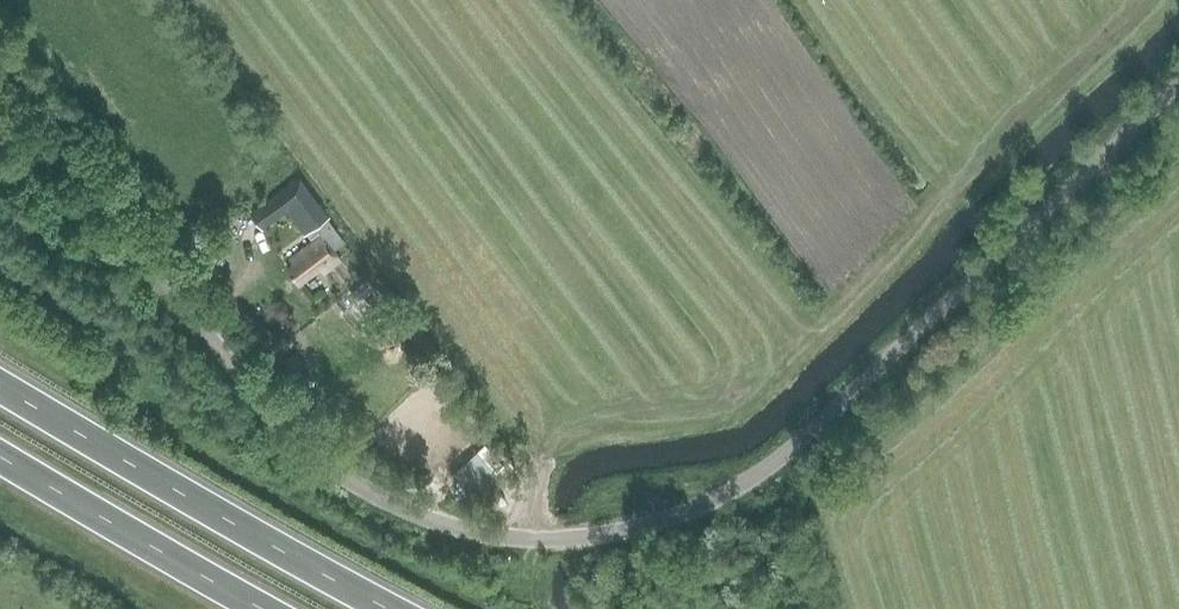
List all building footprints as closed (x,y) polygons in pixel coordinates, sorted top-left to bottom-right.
[(263,228),(286,210),(305,235),(307,233),(311,238),(315,235),(319,231),(322,235),(290,259),(294,264),(287,269),(299,284),(320,267),(324,272),(340,259),(333,250),(344,241),(297,178),(251,212),(263,228)]
